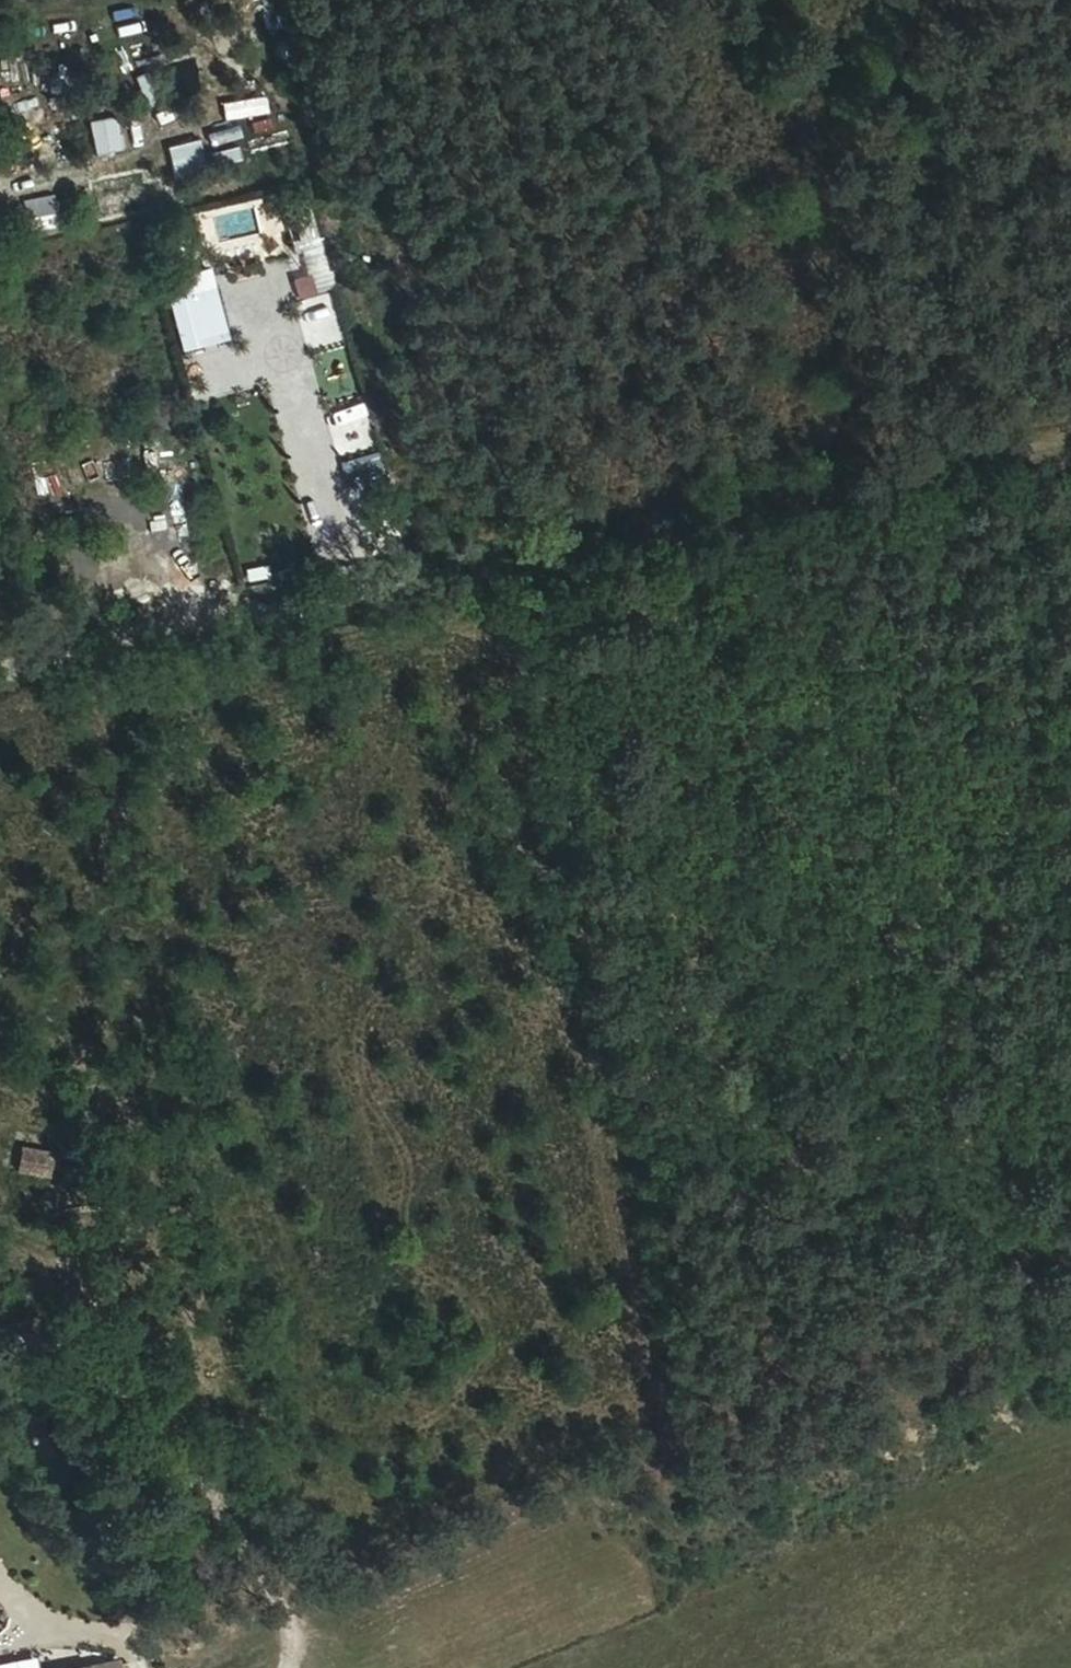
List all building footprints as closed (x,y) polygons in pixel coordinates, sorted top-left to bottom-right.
[(243,204),(210,210),(213,226),(246,219),(243,204)] [(284,212),(298,270),(323,264),(309,206),(284,212)] [(328,269),(300,270),(301,286),(329,285),(328,269)] [(211,283),(162,296),(177,351),(226,338),(211,283)] [(297,300),(302,318),(335,309),(330,290),(297,300)]
